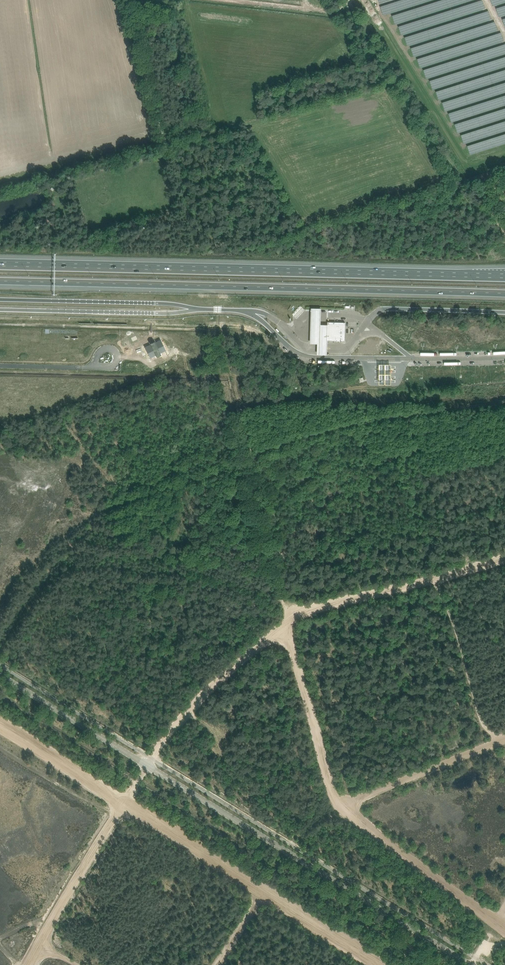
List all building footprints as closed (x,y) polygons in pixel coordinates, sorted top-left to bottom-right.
[(327,347),(327,340),(328,323),(325,323),(320,323),(321,307),(311,306),(311,331),(310,341),(317,342),(317,347),(317,353),(327,353),(327,347)] [(327,340),(345,341),(345,321),(328,320),(328,323),(327,340)] [(160,340),(145,347),(150,358),(151,357),(152,359),(157,357),(156,355),(160,353),(161,355),(166,353),(165,351),(165,350),(160,340)] [(391,363),(379,363),(379,369),(379,374),(379,379),(379,383),(391,383),(391,379),(391,375),(391,369),(391,363)]
